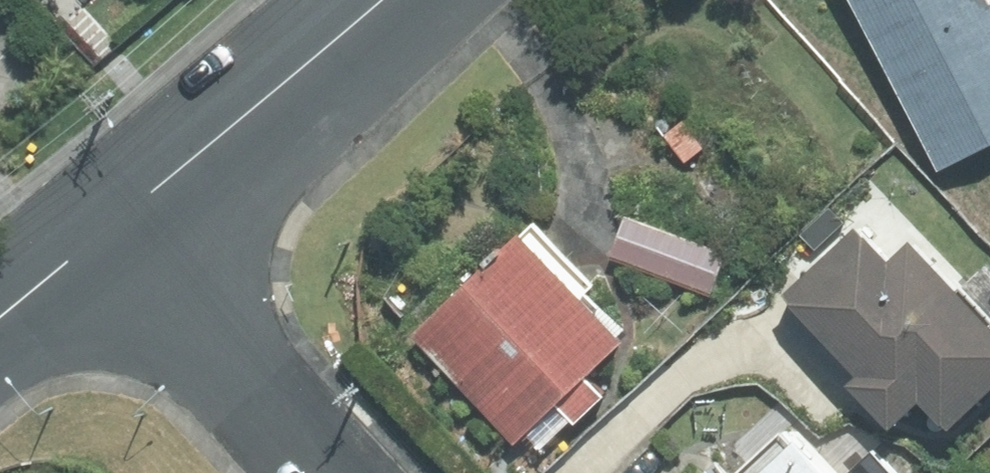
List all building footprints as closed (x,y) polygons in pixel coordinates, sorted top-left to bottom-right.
[(937,168),(989,142),(989,0),(851,0),(937,168)] [(725,253),(624,216),(609,257),(710,294),(725,253)] [(598,286),(534,220),(411,340),(511,442),(522,431),(540,448),(570,419),(574,423),(600,397),(584,380),(629,336),(589,295),(598,286)] [(887,427),(916,399),(946,431),(989,389),(989,326),(908,240),(886,261),(853,227),(782,295),(861,377),(850,387),(887,427)] [(778,432),(734,472),(818,472),(778,432)] [(849,472),(890,472),(871,453),(849,472)] [(715,461),(702,472),(727,472),(715,461)]
